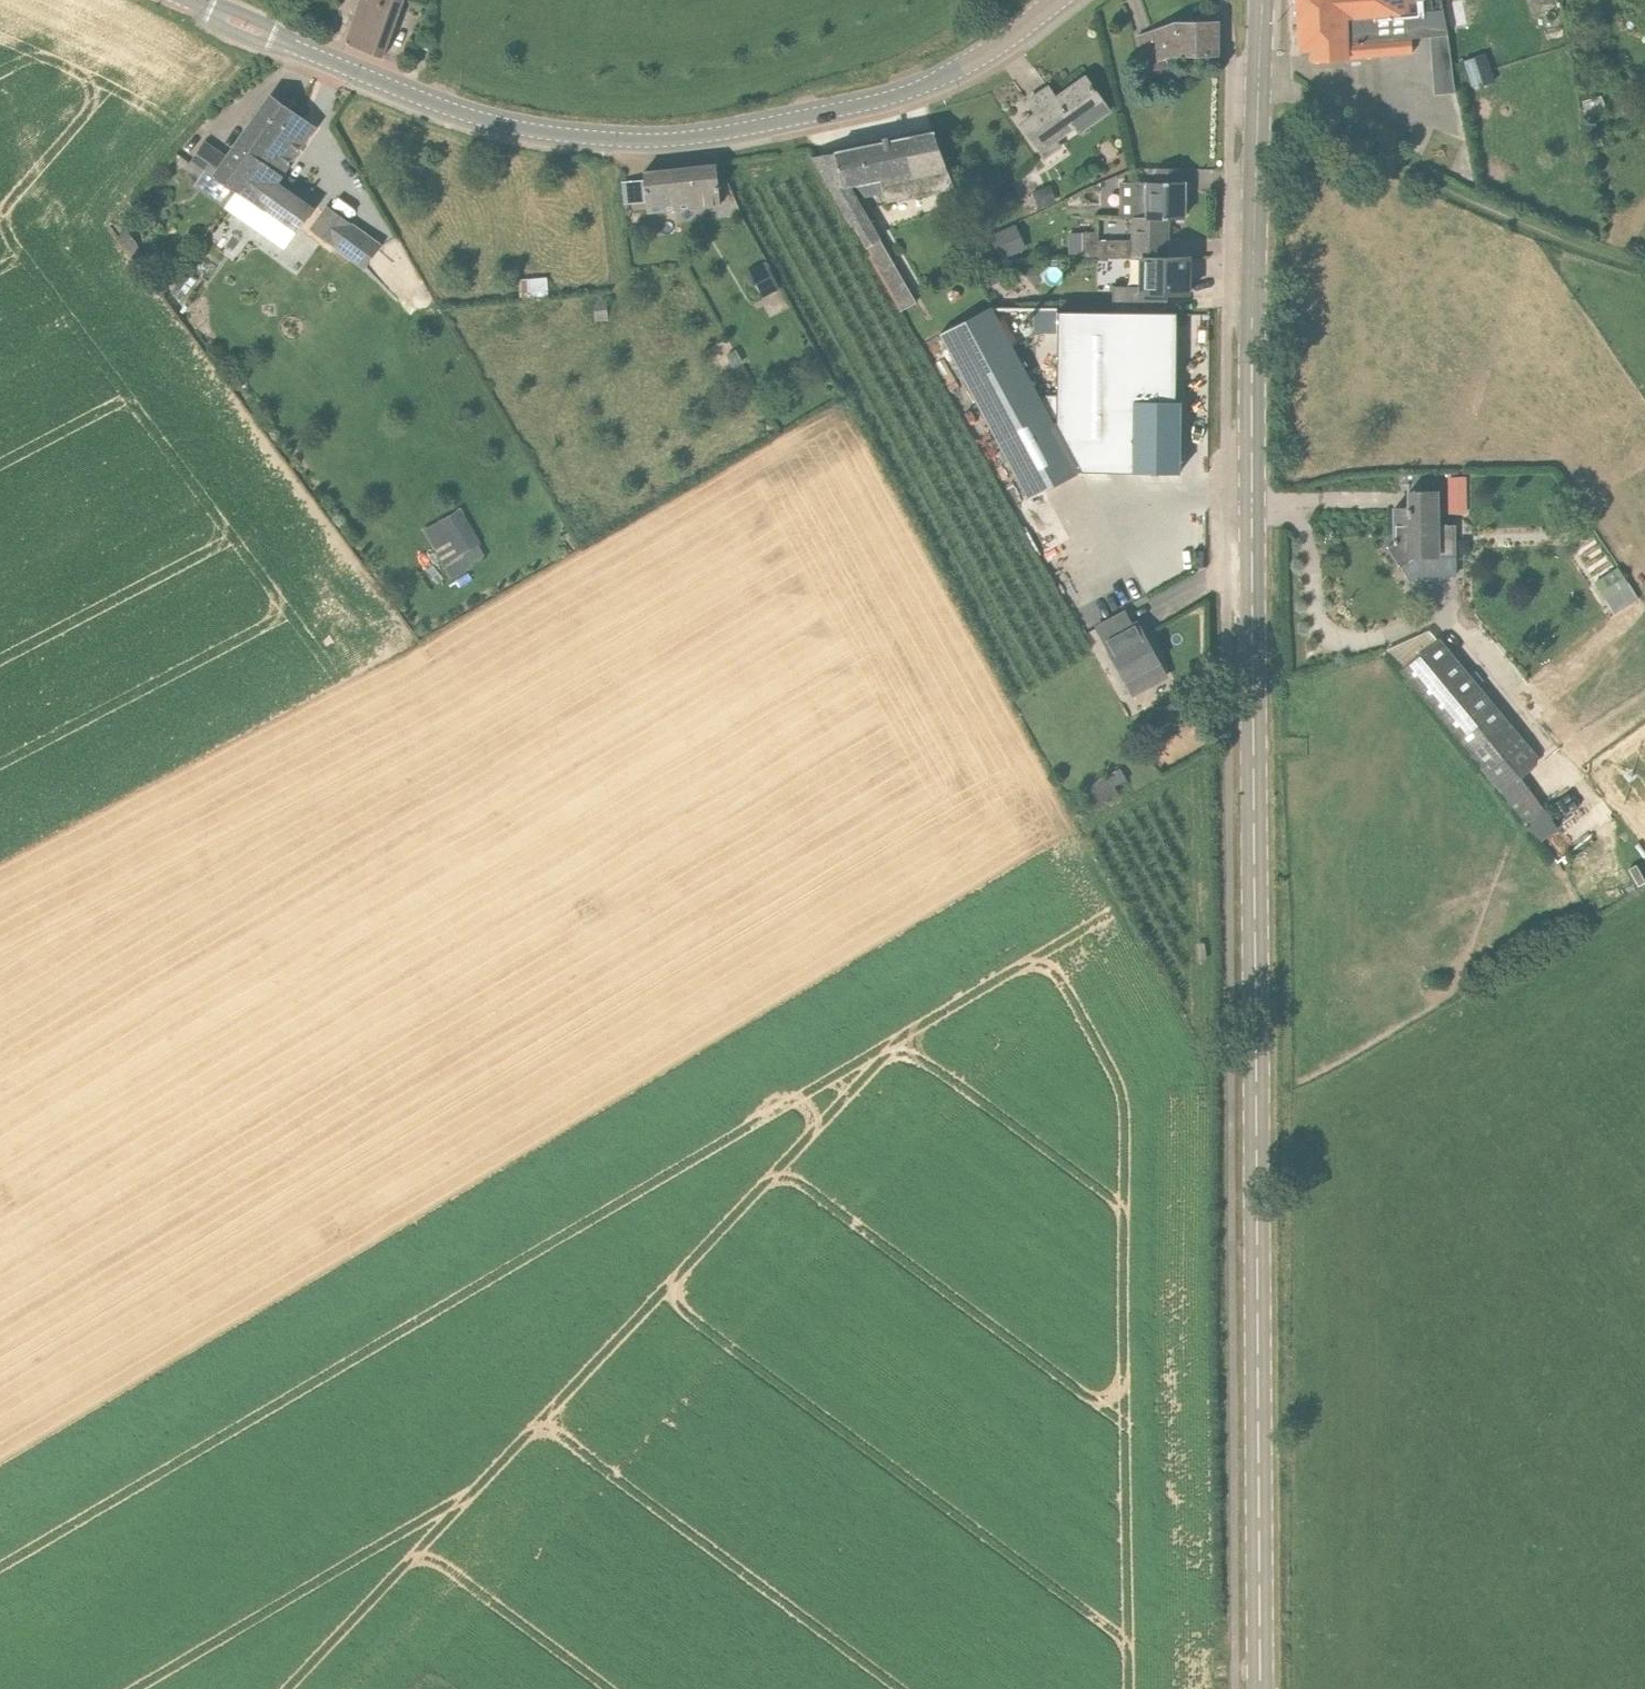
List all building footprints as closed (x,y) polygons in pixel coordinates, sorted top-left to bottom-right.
[(347,42),(347,41),(346,43),(383,57),(383,56),(382,56),(403,0),(362,0),(347,42)] [(1299,50),(1311,50),(1312,61),(1412,52),(1410,38),(1430,36),(1434,96),(1455,95),(1447,35),(1440,0),(1296,0),(1299,50)] [(1175,55),(1217,55),(1217,20),(1175,21),(1138,35),(1143,63),(1145,62),(1148,77),(1169,71),(1166,58),(1175,55)] [(1464,61),(1472,87),(1494,81),(1487,54),(1464,61)] [(1085,76),(1056,97),(1048,87),(1028,101),(1039,117),(1024,127),(1022,124),(1021,124),(1044,157),(1061,144),(1059,141),(1075,129),(1078,133),(1109,110),(1085,76)] [(236,190),(292,111),(271,96),(228,157),(205,141),(189,163),(202,172),(193,186),(225,207),(236,190)] [(275,182),(313,128),(291,113),(292,111),(236,190),(264,210),(266,208),(298,230),(313,208),(275,182)] [(933,131),(813,156),(852,225),(854,223),(872,255),(870,256),(901,310),(916,302),(857,197),(883,192),(885,202),(954,187),(954,186),(933,131)] [(716,164),(643,172),(647,212),(721,204),(716,164)] [(1184,217),(1185,182),(1163,181),(1163,183),(1147,183),(1119,183),(1118,216),(1133,216),(1133,217),(1167,218),(1167,217),(1184,217)] [(1032,192),(1039,208),(1052,203),(1057,201),(1050,185),(1045,186),(1032,192)] [(308,228),(336,248),(353,224),(326,205),(308,228)] [(1167,256),(1167,218),(1133,217),(1133,239),(1099,240),(1098,232),(1083,232),(1083,258),(1129,256),(1167,256)] [(1026,248),(1015,223),(989,235),(1000,260),(1026,248)] [(139,246),(128,231),(120,237),(131,252),(139,246)] [(1174,293),(1174,294),(1188,294),(1188,255),(1167,256),(1129,256),(1129,285),(1117,285),(1116,289),(1091,288),(1090,302),(1117,302),(1148,304),(1148,293),(1174,293)] [(1004,266),(1009,274),(1018,268),(1013,260),(1004,266)] [(766,263),(747,272),(760,298),(780,288),(766,263)] [(1007,276),(998,263),(980,274),(988,288),(1007,276)] [(551,274),(524,275),(524,292),(552,291),(551,274)] [(1029,499),(1079,472),(991,306),(940,333),(1006,457),(1022,486),(1029,499)] [(1063,435),(1082,469),(1133,469),(1132,473),(1178,474),(1178,401),(1174,401),(1175,313),(1062,313),(1063,435)] [(726,355),(733,367),(743,362),(735,349),(726,355)] [(1455,525),(1437,525),(1436,491),(1409,491),(1409,507),(1394,508),(1395,538),(1393,539),(1393,543),(1387,547),(1387,548),(1389,547),(1400,564),(1398,565),(1398,566),(1400,565),(1409,581),(1419,575),(1456,575),(1455,525)] [(446,533),(448,537),(459,556),(479,544),(481,543),(468,520),(446,533)] [(459,556),(448,537),(433,546),(444,564),(459,556)] [(1594,581),(1604,597),(1628,583),(1618,567),(1594,581)] [(1166,676),(1144,635),(1137,622),(1103,640),(1133,694),(1166,676)] [(1541,762),(1510,726),(1437,639),(1403,668),(1491,772),(1506,790),(1527,821),(1545,810),(1521,777),(1541,762)] [(1085,787),(1095,802),(1132,779),(1122,763),(1085,787)]
